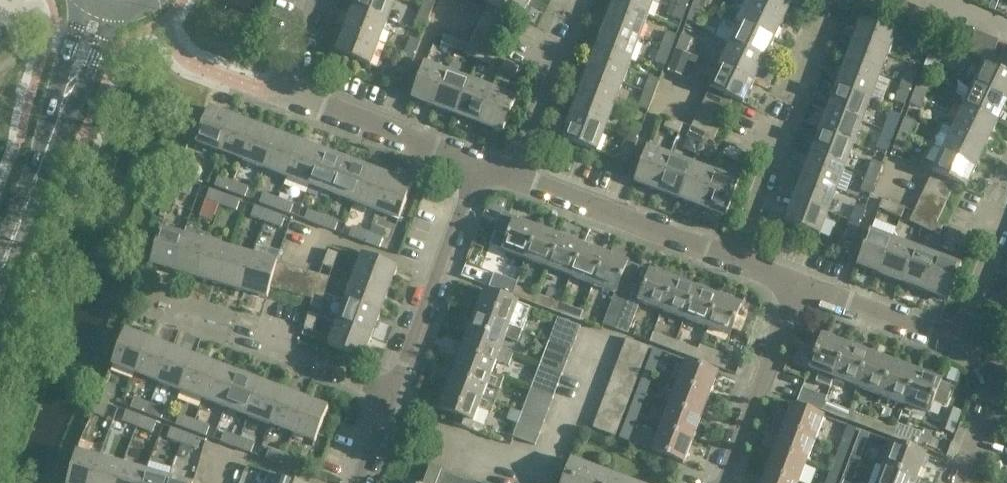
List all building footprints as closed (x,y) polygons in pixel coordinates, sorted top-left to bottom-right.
[(387,20),(395,0),(355,0),(353,7),(387,20)] [(431,11),(435,0),(423,0),(420,7),(431,11)] [(510,15),(520,19),(529,0),(488,0),(487,3),(510,15)] [(647,18),(654,0),(614,0),(612,4),(647,18)] [(703,8),(706,0),(694,0),(692,4),(703,8)] [(750,2),(784,17),(792,0),(751,0),(750,2)] [(688,5),(677,1),(671,17),(682,21),(688,5)] [(750,2),(740,23),(774,39),(784,17),(750,2)] [(895,21),(907,26),(914,7),(903,2),(895,21)] [(510,15),(487,3),(482,13),(506,24),(510,15)] [(647,18),(612,4),(604,27),(639,39),(647,18)] [(703,8),(692,4),(686,19),(697,23),(703,8)] [(344,29),(379,43),(387,20),(353,7),(344,29)] [(431,11),(420,7),(415,22),(425,26),(431,11)] [(914,7),(907,26),(918,31),(926,12),(914,7)] [(482,13),(477,23),(501,34),(506,24),(482,13)] [(853,42),(887,55),(896,32),(861,19),(853,42)] [(477,23),(473,33),(496,44),(501,34),(477,23)] [(730,45),(763,61),(774,39),(740,23),(730,45)] [(595,49),(630,62),(639,39),(604,27),(595,49)] [(379,43),(344,29),(335,53),(370,66),(379,43)] [(660,46),(671,50),(677,35),(665,31),(660,46)] [(967,51),(979,55),(987,37),(975,32),(967,51)] [(468,43),(483,50),(491,54),(496,44),(473,33),(468,43)] [(681,33),(676,47),(675,49),(686,53),(692,37),(681,33)] [(460,39),(444,34),(440,43),(456,49),(460,39)] [(403,52),(414,56),(419,40),(409,37),(403,52)] [(987,37),(979,55),(990,60),(998,41),(987,37)] [(926,54),(930,43),(915,38),(911,48),(926,54)] [(468,43),(460,39),(456,49),(464,53),(478,60),(483,50),(468,43)] [(844,64),(879,77),(887,55),(853,42),(844,64)] [(930,43),(926,54),(929,55),(925,66),(935,70),(939,59),(941,60),(946,49),(930,43)] [(763,61),(730,45),(719,67),(753,82),(763,61)] [(671,50),(660,46),(654,61),(665,66),(671,50)] [(587,71),(622,84),(630,62),(595,49),(587,71)] [(691,54),(686,53),(675,49),(667,71),(682,77),(691,54)] [(483,50),(478,60),(493,67),(498,57),(491,54),(483,50)] [(414,56),(403,52),(398,67),(408,71),(414,56)] [(514,77),(519,67),(504,60),(499,69),(514,77)] [(1006,100),(1006,73),(984,62),(974,84),(1006,100)] [(424,63),(411,97),(434,106),(447,72),(424,63)] [(836,87),(870,100),(879,77),(844,64),(836,87)] [(916,89),(926,93),(935,70),(925,66),(916,89)] [(753,82),(719,67),(709,87),(710,88),(733,99),(743,103),(753,82)] [(900,85),(910,89),(916,74),(906,70),(900,85)] [(579,93),(613,106),(622,84),(587,71),(579,93)] [(457,115),(470,80),(447,72),(434,106),(457,115)] [(643,91),(653,95),(659,79),(648,75),(643,91)] [(470,80),(457,115),(479,123),(492,88),(470,80)] [(997,122),(1006,100),(974,84),(963,106),(997,122)] [(910,89),(900,85),(894,100),(904,104),(910,89)] [(870,100),(836,87),(827,109),(862,122),(870,100)] [(492,88),(479,123),(502,132),(516,97),(492,88)] [(710,88),(705,98),(728,109),(733,99),(710,88)] [(926,93),(916,89),(910,104),(920,107),(926,93)] [(653,95),(643,91),(637,106),(648,110),(653,95)] [(613,106),(579,93),(570,116),(605,129),(613,106)] [(705,98),(704,101),(700,108),(724,119),(728,109),(705,98)] [(953,128),(987,144),(997,122),(963,106),(953,128)] [(218,151),(231,116),(208,108),(195,142),(218,151)] [(700,108),(696,118),(719,129),(724,119),(700,108)] [(819,132),(853,145),(862,122),(827,109),(819,132)] [(883,130),(893,134),(899,119),(889,115),(883,130)] [(240,159),(253,125),(231,116),(218,151),(240,159)] [(605,129),(570,116),(562,138),(597,151),(605,129)] [(679,133),(683,123),(667,117),(664,127),(679,133)] [(714,139),(714,138),(715,137),(719,129),(696,118),(691,128),(706,135),(714,139)] [(899,134),(909,138),(915,122),(905,118),(899,134)] [(632,121),(626,136),(636,140),(642,125),(632,121)] [(263,168),(276,133),(253,125),(240,159),(263,168)] [(701,144),(706,135),(691,128),(687,137),(701,144)] [(943,149),(976,165),(987,144),(953,128),(943,149)] [(893,134),(883,130),(877,145),(887,149),(893,134)] [(810,154),(845,167),(853,145),(819,132),(810,154)] [(285,176),(298,141),(276,133),(263,168),(285,176)] [(909,138),(899,134),(893,149),(903,153),(909,138)] [(706,135),(701,144),(716,151),(720,141),(714,138),(714,139),(706,135)] [(620,151),(630,155),(636,140),(626,136),(620,151)] [(307,184),(320,150),(298,141),(285,176),(307,184)] [(737,161),(742,151),(726,144),(722,154),(737,161)] [(647,147),(634,181),(656,190),(669,155),(647,147)] [(976,165),(943,149),(932,171),(956,183),(966,187),(976,165)] [(330,193),(343,158),(320,150),(307,184),(330,193)] [(802,176),(837,190),(845,167),(810,154),(802,176)] [(669,155),(656,190),(678,198),(691,163),(669,155)] [(353,201),(366,167),(343,158),(330,193),(353,201)] [(866,175),(876,179),(882,163),(872,160),(866,175)] [(182,176),(193,180),(199,165),(188,161),(187,162),(182,176)] [(691,163),(678,198),(701,206),(714,172),(691,163)] [(375,210),(388,175),(366,167),(353,201),(375,210)] [(928,181),(951,193),(956,183),(932,171),(928,181)] [(725,216),(738,181),(714,172),(701,206),(725,216)] [(228,192),(232,180),(217,175),(213,186),(228,192)] [(388,175),(375,210),(399,219),(412,184),(388,175)] [(876,179),(866,175),(860,190),(870,194),(876,179)] [(187,195),(192,182),(193,180),(182,176),(176,191),(177,192),(187,195)] [(793,199),(828,212),(837,190),(802,176),(793,199)] [(232,180),(228,192),(244,197),(248,186),(232,180)] [(928,181),(923,192),(946,203),(951,193),(928,181)] [(209,188),(209,189),(205,199),(220,205),(224,194),(209,188)] [(273,208),(278,197),(263,192),(259,203),(273,208)] [(923,192),(918,201),(942,213),(946,203),(923,192)] [(236,210),(240,200),(240,199),(224,194),(220,205),(236,210)] [(278,197),(273,208),(289,214),(293,203),(278,197)] [(828,212),(793,199),(785,222),(819,235),(828,212)] [(886,211),(901,217),(905,207),(889,201),(886,211)] [(937,223),(937,222),(942,213),(918,201),(913,211),(928,218),(937,223)] [(849,221),(859,224),(865,208),(855,204),(849,221)] [(254,205),(254,206),(250,216),(265,222),(270,211),(254,205)] [(901,217),(916,224),(924,228),(928,218),(913,211),(905,207),(901,217)] [(303,219),(318,225),(319,225),(323,214),(307,208),(303,219)] [(281,227),(284,217),(285,216),(270,211),(265,222),(281,227)] [(525,258),(537,228),(519,221),(520,218),(502,211),(494,234),(506,239),(502,250),(525,258)] [(334,231),(334,230),(338,220),(323,214),(319,225),(334,231)] [(937,222),(937,223),(928,218),(924,228),(939,235),(943,225),(937,222)] [(859,224),(849,221),(843,236),(853,239),(859,224)] [(364,242),(368,231),(367,231),(367,230),(353,225),(348,236),(364,242)] [(173,270),(183,235),(160,228),(150,264),(173,270)] [(537,228),(525,258),(548,267),(560,237),(537,228)] [(870,229),(856,266),(879,275),(892,237),(870,229)] [(960,245),(964,236),(949,229),(945,238),(960,245)] [(368,231),(364,242),(379,248),(383,237),(368,231)] [(183,235),(173,270),(196,277),(206,241),(183,235)] [(571,276),(582,245),(560,237),(548,267),(571,276)] [(892,237),(879,275),(900,283),(914,246),(892,237)] [(206,241),(196,277),(220,284),(230,248),(206,241)] [(582,245),(571,276),(594,284),(605,254),(582,245)] [(924,292),(937,255),(914,246),(900,283),(924,292)] [(230,248),(220,284),(243,290),(253,255),(230,248)] [(322,265),(332,268),(338,253),(328,249),(322,265)] [(397,267),(362,254),(353,278),(388,291),(397,267)] [(605,254),(594,284),(615,292),(602,324),(616,329),(632,284),(639,266),(605,254)] [(253,255),(243,290),(267,297),(270,286),(277,262),(277,261),(253,255)] [(948,301),(961,264),(937,255),(924,292),(948,301)] [(287,265),(277,262),(270,286),(281,289),(287,265)] [(298,268),(287,265),(281,289),(291,293),(298,268)] [(291,293),(302,296),(309,271),(298,268),(291,293)] [(319,274),(309,271),(302,296),(312,298),(315,290),(319,274)] [(632,284),(616,329),(628,333),(640,301),(661,309),(673,279),(650,271),(644,288),(632,284)] [(488,286),(512,295),(515,286),(516,286),(517,282),(494,273),(488,286)] [(329,277),(319,274),(315,290),(325,292),(329,277)] [(345,300),(379,313),(388,291),(353,278),(345,300)] [(673,279),(661,309),(684,318),(696,288),(673,279)] [(538,294),(516,286),(515,286),(512,295),(534,304),(538,294)] [(696,288),(684,318),(707,327),(718,296),(696,288)] [(312,298),(310,305),(320,308),(325,292),(315,290),(312,298)] [(531,308),(484,290),(475,315),(508,328),(509,326),(513,313),(527,318),(531,308)] [(538,294),(534,304),(557,312),(561,303),(538,294)] [(718,296),(707,327),(730,335),(741,305),(718,296)] [(336,323),(371,336),(379,313),(345,300),(336,323)] [(580,320),(583,312),(583,311),(561,303),(557,312),(579,320),(580,320)] [(318,315),(308,312),(304,328),(314,331),(318,315)] [(583,312),(580,320),(587,323),(590,314),(583,312)] [(475,315),(466,339),(499,351),(500,349),(505,337),(517,342),(522,331),(509,326),(508,328),(475,315)] [(548,342),(571,351),(580,326),(557,317),(548,342)] [(328,345),(363,358),(371,336),(336,323),(328,345)] [(111,364),(112,365),(134,373),(148,339),(124,330),(111,364)] [(650,341),(651,342),(672,350),(676,341),(653,332),(650,341)] [(834,377),(846,344),(822,335),(810,368),(834,377)] [(626,338),(622,349),(645,357),(649,346),(626,338)] [(148,339),(134,373),(157,382),(170,347),(148,339)] [(466,339),(457,362),(490,375),(491,373),(496,360),(508,365),(513,354),(500,349),(499,351),(466,339)] [(698,349),(676,341),(672,350),(695,359),(698,349)] [(539,366),(562,374),(571,351),(548,342),(539,366)] [(723,353),(700,345),(699,344),(698,349),(695,359),(718,367),(723,353)] [(846,344),(834,377),(857,386),(869,353),(846,344)] [(170,347),(157,382),(179,390),(192,356),(170,347)] [(662,352),(662,351),(653,347),(644,371),(653,375),(658,363),(661,365),(662,361),(670,359),(672,355),(662,352)] [(622,349),(618,360),(641,369),(645,357),(622,349)] [(869,353),(857,386),(881,395),(893,362),(869,353)] [(192,356),(179,390),(201,398),(214,364),(192,356)] [(618,360),(613,371),(636,380),(641,369),(618,360)] [(686,360),(677,384),(709,396),(718,372),(686,360)] [(457,362),(448,385),(482,398),(482,396),(487,384),(500,389),(504,378),(491,373),(490,375),(457,362)] [(893,362),(881,395),(904,404),(917,371),(893,362)] [(214,364),(201,398),(224,407),(237,373),(214,364)] [(530,389),(553,398),(562,374),(539,366),(530,389)] [(613,371),(609,383),(632,391),(636,380),(613,371)] [(648,388),(653,376),(653,375),(644,371),(635,394),(644,398),(648,388)] [(917,371),(904,404),(928,413),(933,400),(945,404),(952,387),(940,382),(941,380),(917,371)] [(237,373),(224,407),(247,416),(260,381),(237,373)] [(260,381),(247,416),(269,424),(282,390),(260,381)] [(115,387),(105,383),(104,382),(98,397),(109,402),(115,387)] [(609,383),(605,394),(628,402),(632,391),(609,383)] [(677,384),(668,407),(700,418),(709,396),(677,384)] [(453,423),(470,429),(478,407),(491,413),(495,401),(482,396),(482,398),(448,385),(439,409),(456,415),(453,423)] [(802,387),(797,401),(821,410),(825,401),(827,397),(802,387)] [(521,413),(544,421),(553,398),(530,389),(521,413)] [(282,390),(269,424),(292,433),(305,398),(282,390)] [(601,405),(624,413),(628,402),(605,394),(601,405)] [(636,420),(644,398),(635,394),(627,417),(636,420)] [(103,417),(108,404),(109,402),(98,397),(92,413),(94,413),(103,417)] [(130,407),(145,413),(149,402),(134,397),(130,407)] [(305,398),(292,433),(315,441),(328,407),(305,398)] [(848,410),(825,401),(821,410),(844,419),(848,410)] [(145,413),(161,418),(165,408),(149,402),(145,413)] [(824,416),(792,404),(783,428),(814,440),(824,416)] [(596,416),(619,425),(624,413),(601,405),(596,416)] [(668,407),(660,429),(691,441),(700,418),(668,407)] [(848,410),(844,419),(868,428),(872,419),(848,410)] [(136,427),(140,416),(125,411),(121,421),(136,427)] [(544,421),(521,413),(513,436),(535,445),(544,421)] [(190,429),(194,419),(179,414),(175,424),(190,429)] [(140,416),(136,427),(152,432),(156,422),(140,416)] [(619,425),(596,416),(592,427),(615,436),(619,425)] [(628,441),(636,420),(627,417),(619,437),(628,441)] [(194,419),(190,429),(206,435),(209,425),(194,419)] [(872,419),(868,428),(892,437),(895,427),(872,419)] [(921,432),(910,428),(897,423),(895,427),(892,437),(916,446),(921,432)] [(847,425),(838,449),(847,453),(856,428),(847,425)] [(182,444),(185,434),(170,428),(166,438),(182,444)] [(774,451),(806,463),(814,440),(783,428),(774,451)] [(651,451),(683,463),(691,441),(660,429),(651,451)] [(851,454),(860,458),(870,433),(860,430),(851,454)] [(224,431),(220,441),(236,446),(239,436),(224,431)] [(185,434),(182,444),(197,449),(201,439),(185,434)] [(254,442),(239,436),(236,446),(251,452),(254,442)] [(926,455),(893,442),(883,466),(917,479),(926,455)] [(269,447),(265,457),(281,463),(284,453),(269,447)] [(838,449),(829,472),(839,475),(847,453),(838,449)] [(67,482),(93,482),(100,458),(77,451),(76,451),(67,482)] [(794,482),(798,482),(806,463),(774,451),(766,472),(794,482)] [(299,459),(284,453),(281,463),(296,469),(299,459)] [(842,477),(852,481),(860,458),(851,454),(842,477)] [(123,464),(100,458),(93,482),(118,482),(123,464)] [(570,459),(561,482),(634,482),(570,459)] [(146,471),(123,464),(118,482),(143,482),(146,471)] [(423,482),(436,482),(441,470),(441,469),(430,464),(423,482)] [(917,479),(883,466),(877,482),(915,482),(917,479)] [(453,475),(441,470),(436,482),(450,482),(453,475)] [(170,477),(146,471),(143,482),(168,482),(170,477)] [(244,471),(239,482),(251,482),(254,475),(244,471)] [(766,472),(762,482),(794,482),(766,472)] [(825,482),(836,482),(839,475),(829,472),(825,482)]
